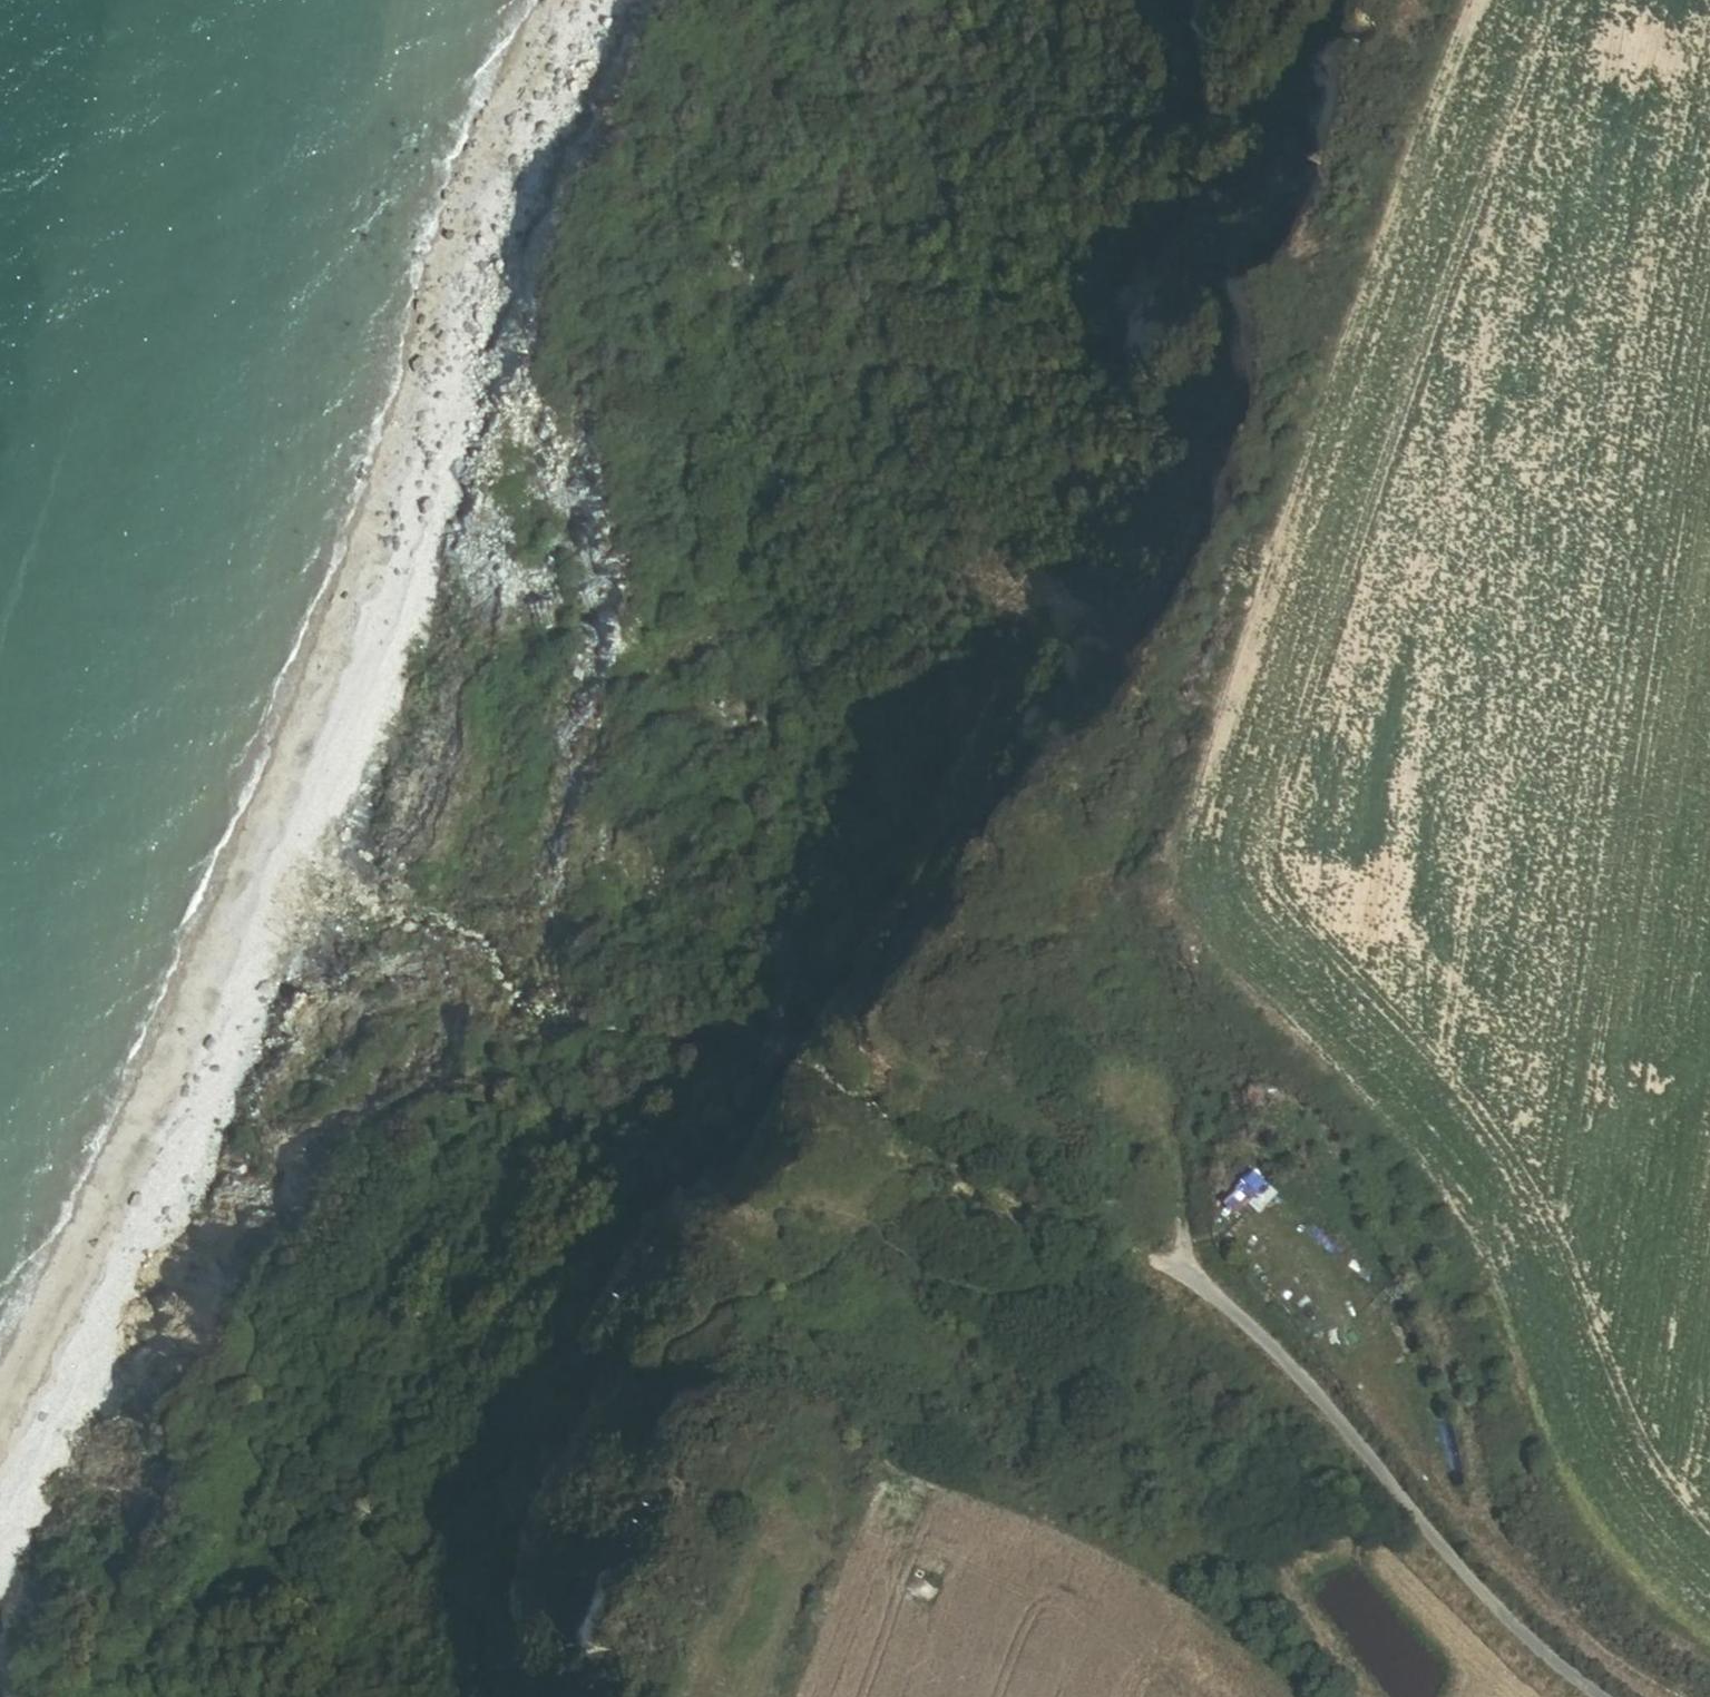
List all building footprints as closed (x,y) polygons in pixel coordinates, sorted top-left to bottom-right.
[(1275,1194),(1264,1183),(1265,1183),(1254,1172),(1224,1204),(1236,1214),(1247,1202),(1258,1212),(1275,1194)]
